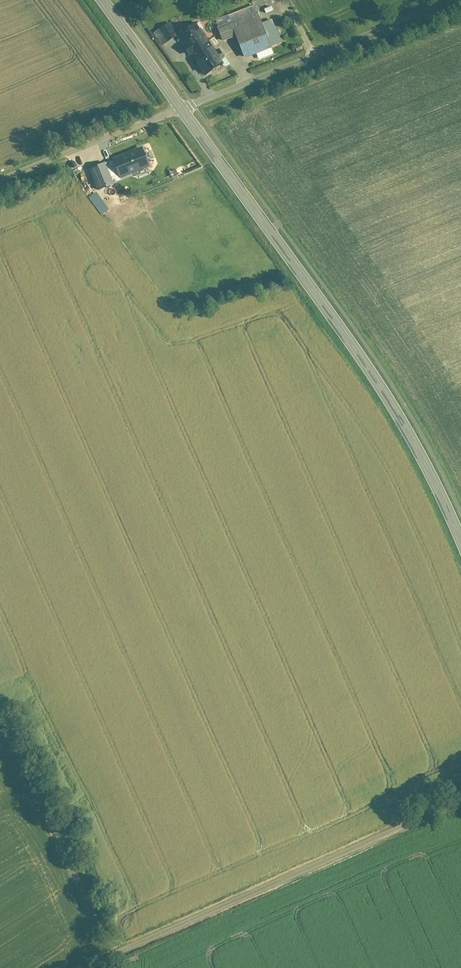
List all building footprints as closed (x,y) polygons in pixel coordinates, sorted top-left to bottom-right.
[(240,38),(248,60),(274,50),(257,7),(217,22),(225,44),(240,38)] [(202,24),(178,40),(203,78),(227,63),(202,24)] [(123,177),(123,179),(153,168),(146,151),(117,162),(123,177)] [(107,166),(112,181),(123,177),(117,162),(107,166)] [(90,172),(98,191),(113,185),(105,165),(90,172)]
